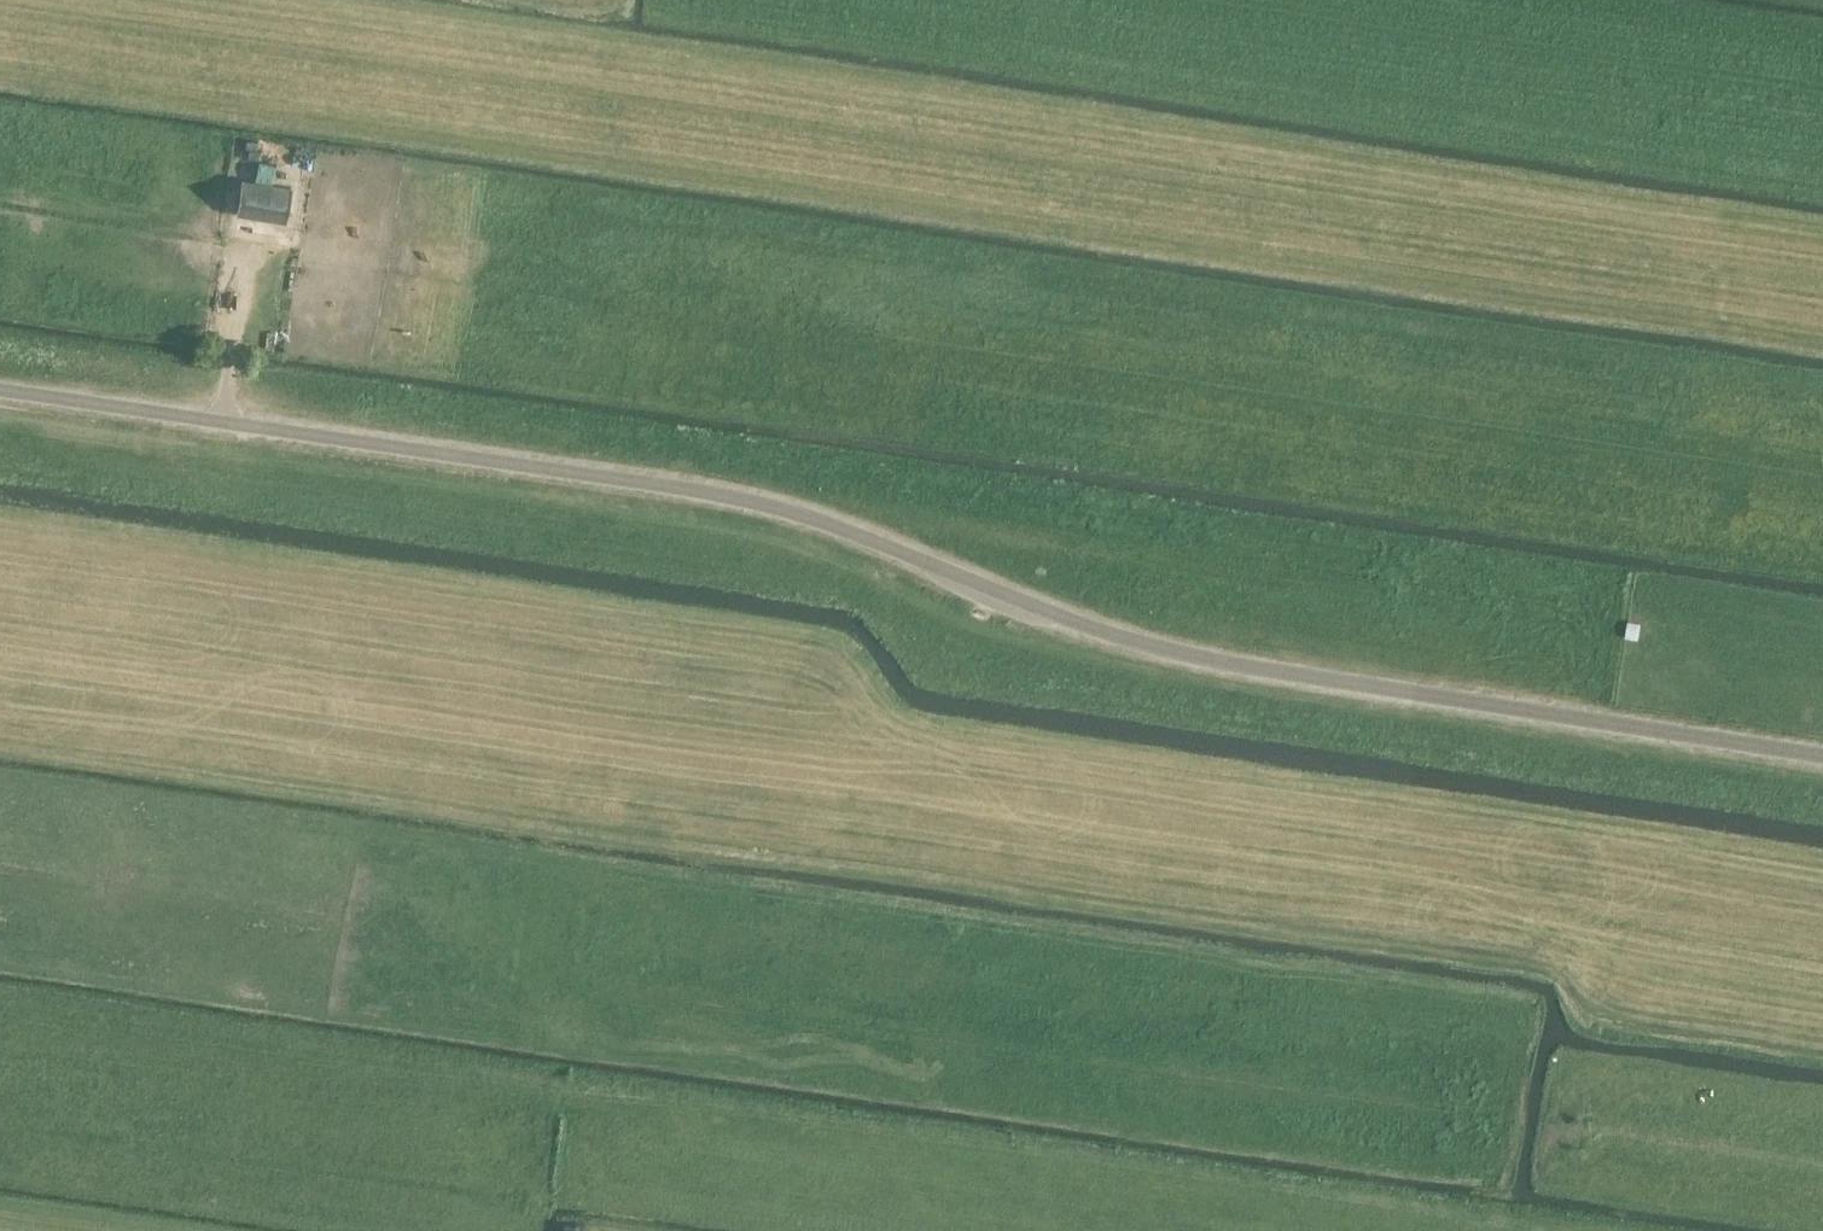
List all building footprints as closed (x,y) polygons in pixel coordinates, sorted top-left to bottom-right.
[(236,175),(230,209),(278,217),(284,183),(236,175)]
